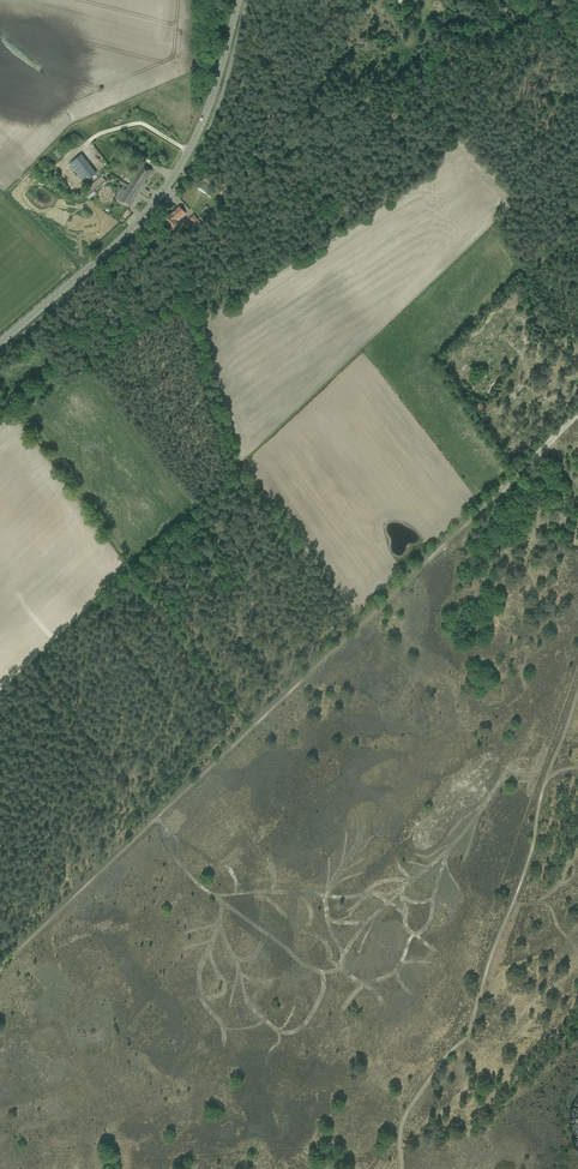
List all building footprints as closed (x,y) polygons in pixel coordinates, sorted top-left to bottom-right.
[(70,163),(85,182),(96,173),(81,154),(70,163)] [(142,164),(129,185),(139,191),(152,170),(142,164)] [(82,192),(86,196),(106,181),(102,176),(82,192)] [(198,189),(210,197),(213,192),(202,184),(198,189)] [(134,199),(135,196),(136,196),(139,191),(129,185),(125,190),(123,189),(118,199),(129,207),(134,199)] [(176,222),(186,213),(179,206),(170,215),(169,214),(164,219),(168,223),(166,224),(170,229),(177,223),(176,222)] [(189,218),(196,226),(201,222),(193,214),(189,218)]
